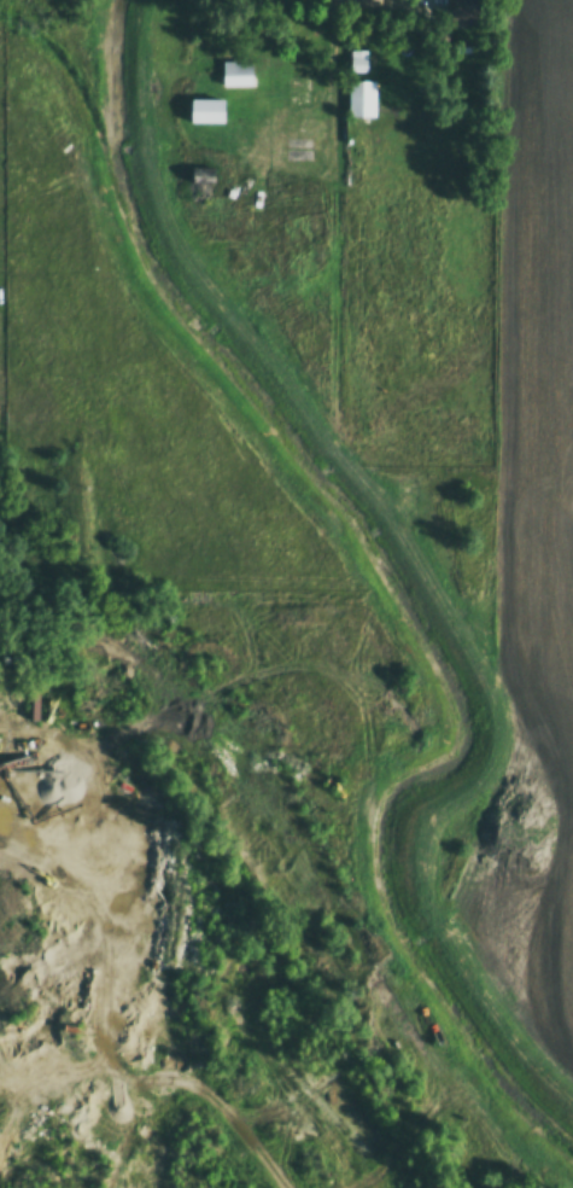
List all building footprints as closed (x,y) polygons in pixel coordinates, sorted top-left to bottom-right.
[(449,29),(448,0),(479,0),(480,28),(449,29)] [(222,87),(222,59),(256,59),(256,87),(222,87)] [(347,78),(375,78),(376,117),(349,117),(347,78)] [(189,122),(224,121),(223,97),(188,98),(189,122)] [(191,170),(215,169),(216,203),(192,203),(191,170)]
